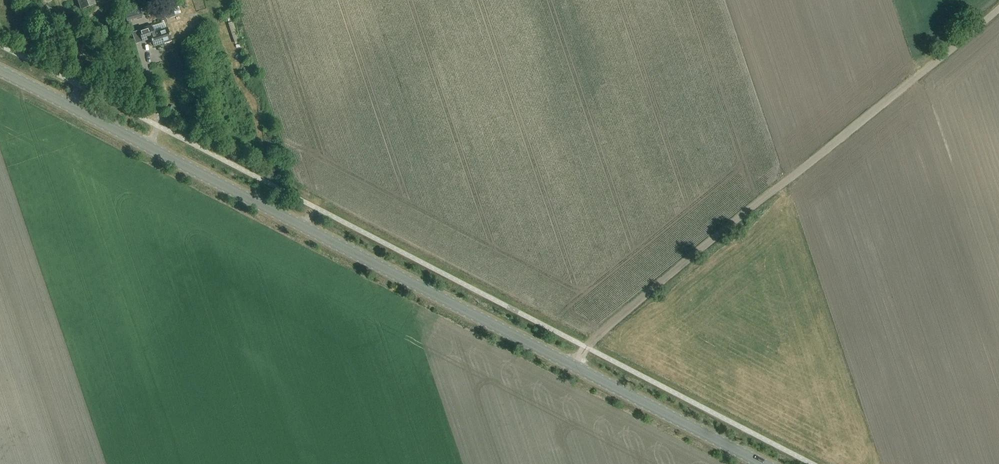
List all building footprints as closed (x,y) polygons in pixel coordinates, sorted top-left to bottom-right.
[(81,10),(96,5),(94,0),(78,0),(81,10)] [(178,1),(171,2),(174,14),(181,12),(178,1)] [(167,19),(174,17),(170,3),(163,5),(167,19)] [(126,22),(142,17),(139,9),(124,14),(126,22)] [(138,30),(138,31),(130,33),(134,45),(142,42),(142,43),(151,40),(153,48),(172,41),(168,29),(154,33),(152,27),(152,25),(138,30)]
